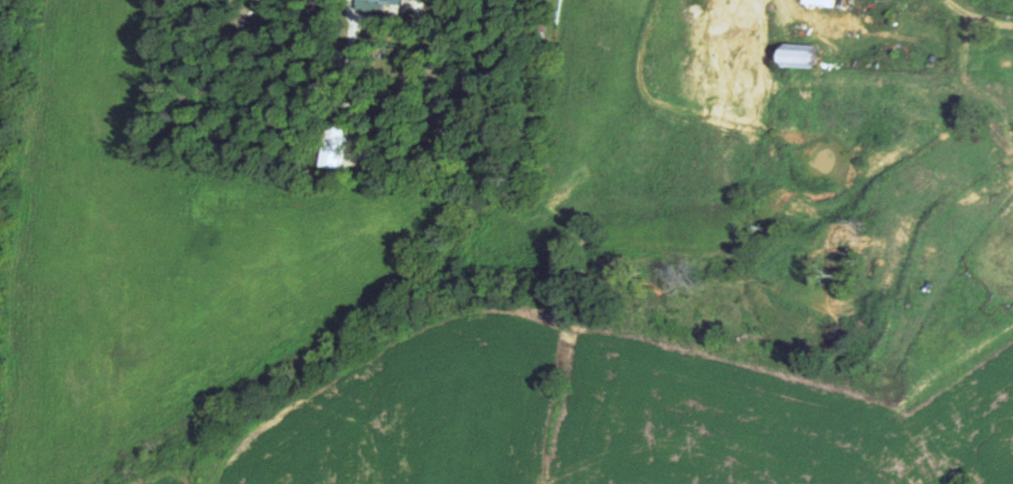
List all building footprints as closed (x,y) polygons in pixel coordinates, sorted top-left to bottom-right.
[(814,44),(774,44),(774,67),(814,67),(814,44)]
